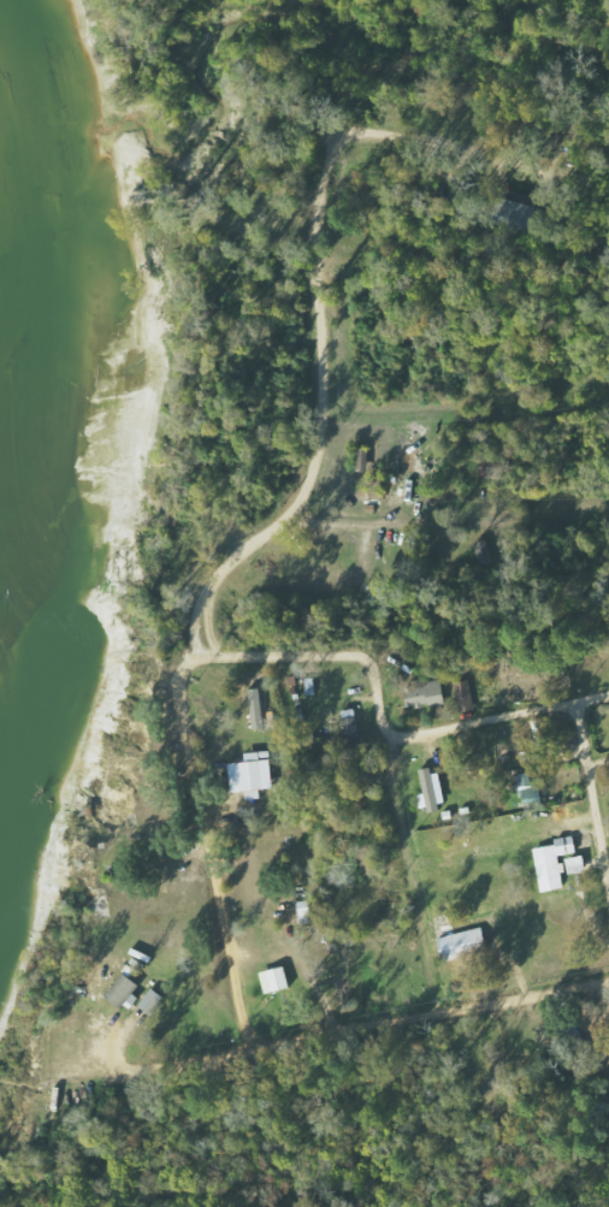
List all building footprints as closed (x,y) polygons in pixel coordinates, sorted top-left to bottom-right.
[(472,545),(479,567),(495,563),(488,540),(472,545)] [(408,709),(446,703),(442,678),(404,683),(408,709)] [(473,680),(456,681),(457,711),(474,711),(473,680)] [(254,730),(267,728),(261,688),(248,689),(254,730)] [(361,739),(355,708),(342,711),(348,741),(361,739)] [(229,764),(232,793),(274,788),(270,751),(245,754),(246,762),(229,764)] [(420,769),(425,794),(419,796),(422,811),(445,806),(437,766),(420,769)] [(542,892),(567,888),(561,856),(578,853),(575,836),(556,839),(557,845),(535,848),(542,892)] [(587,872),(585,856),(568,858),(569,874),(587,872)] [(438,938),(444,961),(489,950),(483,928),(438,938)] [(260,972),(266,994),(291,988),(285,966),(260,972)] [(125,1009),(139,983),(122,973),(107,999),(125,1009)]
